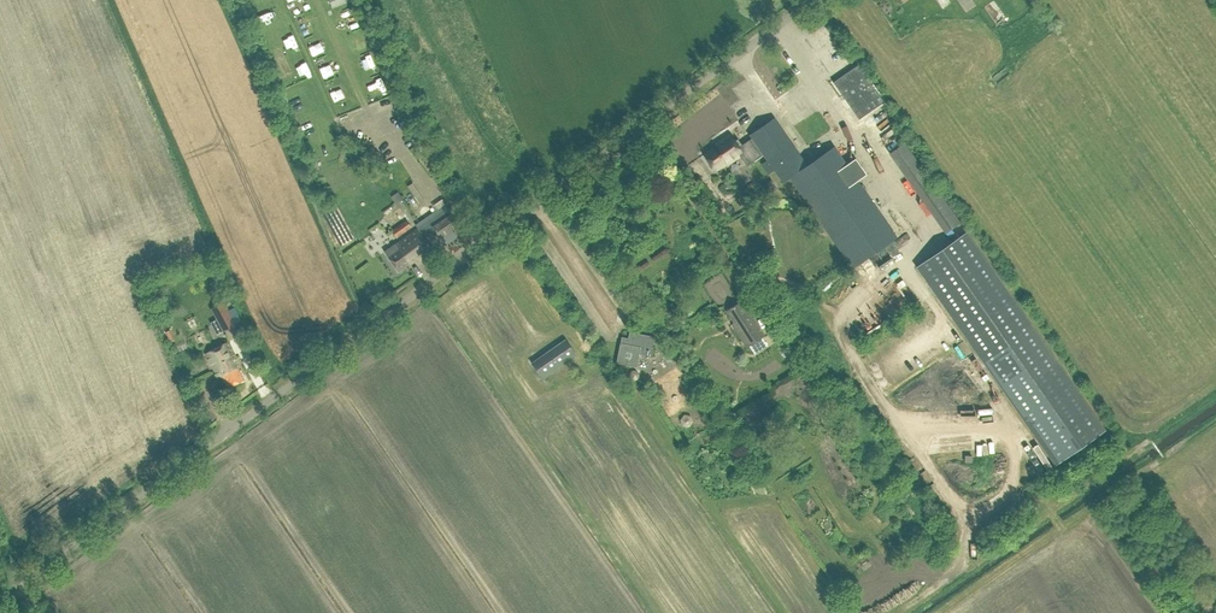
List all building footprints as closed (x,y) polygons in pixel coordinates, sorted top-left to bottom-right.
[(312,8),(308,0),(303,0),(297,3),(302,13),(312,8)] [(951,0),(935,0),(943,11),(953,3),(951,0)] [(313,18),(306,20),(309,34),(317,32),(313,18)] [(354,41),(360,54),(371,50),(366,36),(354,41)] [(857,65),(832,82),(859,119),(884,102),(857,65)] [(794,69),(778,76),(783,89),(800,82),(794,69)] [(371,81),(375,95),(387,91),(383,78),(371,81)] [(846,165),(833,147),(806,166),(774,118),(749,135),(751,138),(738,147),(729,134),(720,140),(721,142),(703,154),(715,171),(725,164),(726,165),(739,156),(746,166),(763,155),(767,160),(762,164),(768,173),(773,170),(782,183),(790,178),(852,268),(896,237),(857,180),(866,174),(854,158),(846,165)] [(825,122),(805,130),(810,144),(830,136),(825,122)] [(891,146),(941,228),(957,219),(906,136),(891,146)] [(438,207),(447,201),(443,197),(435,202),(438,207)] [(415,224),(418,228),(432,248),(441,241),(445,246),(457,237),(453,230),(460,225),(446,203),(415,224)] [(407,207),(393,216),(396,222),(411,214),(407,207)] [(391,230),(397,239),(413,227),(407,218),(391,230)] [(433,250),(432,248),(418,228),(395,245),(397,248),(387,256),(398,271),(416,258),(418,261),(433,250)] [(966,232),(916,267),(1047,455),(1097,420),(966,232)] [(872,259),(865,263),(870,271),(877,266),(872,259)] [(746,347),(764,335),(753,318),(751,319),(740,302),(726,311),(734,323),(732,324),(746,347)] [(212,309),(217,319),(223,330),(235,324),(223,303),(212,309)] [(788,341),(770,310),(763,314),(777,337),(776,337),(781,345),(788,341)] [(628,321),(629,313),(622,312),(621,320),(628,321)] [(653,356),(656,336),(629,331),(628,338),(621,336),(616,362),(636,367),(639,353),(653,356)] [(241,337),(235,340),(245,357),(250,353),(241,337)] [(542,379),(555,371),(576,355),(564,339),(530,363),(542,379)] [(228,388),(243,380),(234,361),(237,359),(228,342),(206,354),(218,378),(222,376),(228,388)] [(684,390),(678,384),(682,380),(674,372),(662,384),(670,393),(664,398),(669,404),(684,390)] [(704,458),(707,469),(716,467),(714,456),(704,458)] [(834,533),(838,525),(830,521),(826,528),(834,533)]
